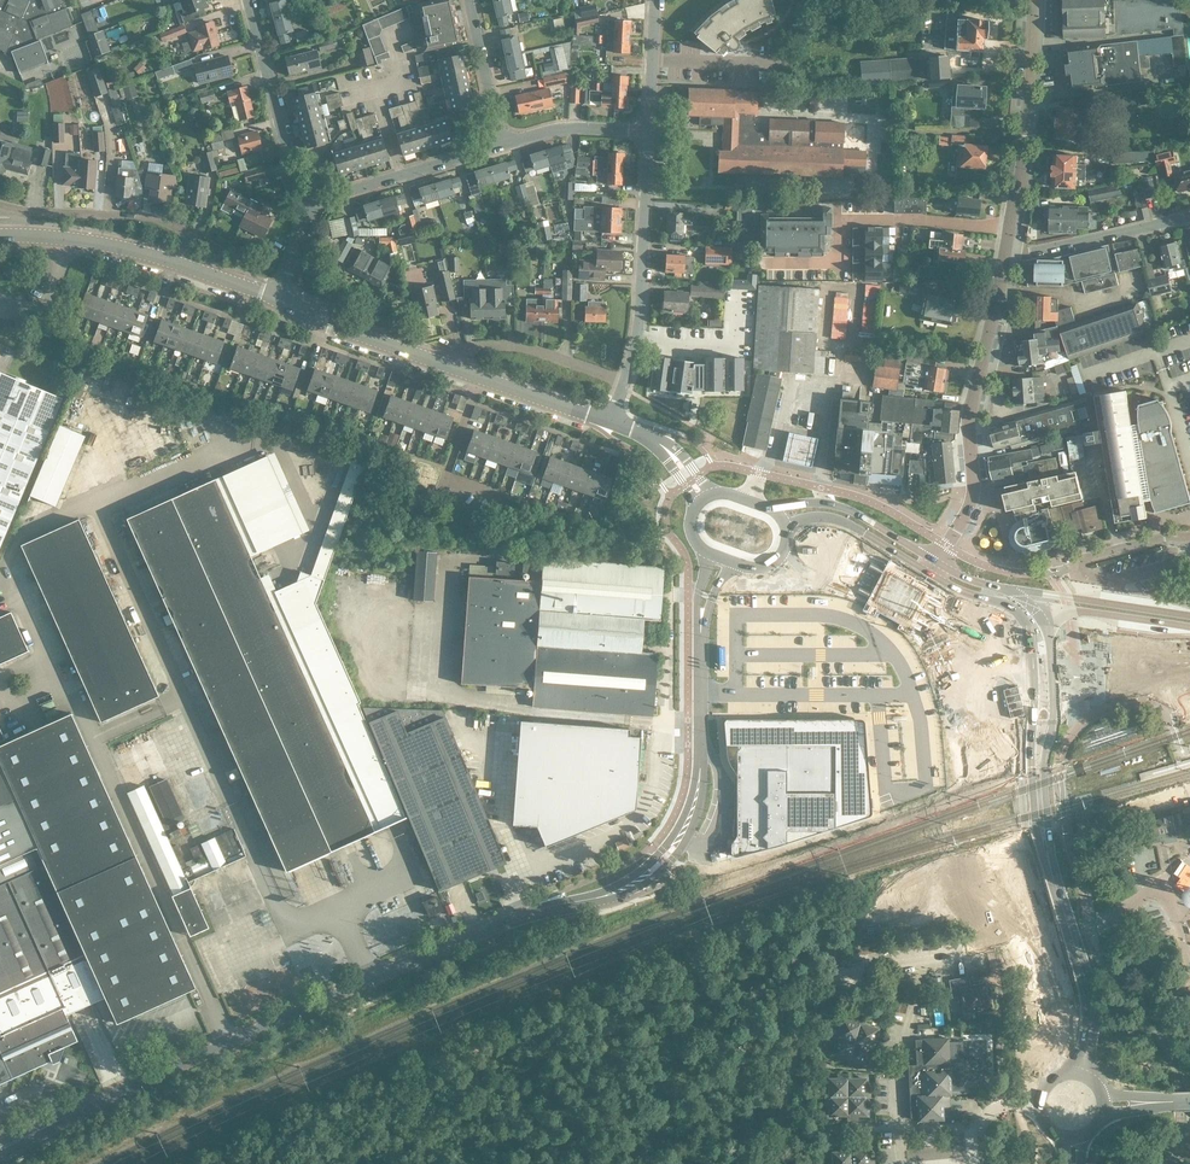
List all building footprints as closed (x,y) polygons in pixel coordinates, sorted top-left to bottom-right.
[(5,53),(4,54),(13,58),(20,74),(48,63),(47,62),(48,61),(39,39),(72,27),(62,0),(30,0),(29,1),(26,0),(0,0),(0,51),(5,53)] [(179,2),(182,10),(175,12),(180,25),(196,18),(194,12),(208,7),(205,0),(184,0),(179,2)] [(275,19),(287,16),(283,1),(284,1),(284,0),(270,0),(275,19)] [(426,38),(423,39),(425,50),(459,43),(450,0),(447,0),(419,6),(426,38)] [(508,0),(504,0),(495,2),(500,27),(507,25),(505,16),(511,15),(508,0)] [(698,35),(696,38),(715,53),(728,40),(742,29),(757,21),(775,15),(771,0),(736,0),(735,1),(736,4),(729,8),(727,5),(725,6),(727,9),(721,14),(719,11),(711,17),(708,19),(710,22),(705,28),(702,26),(695,33),(698,35)] [(1184,35),(1180,0),(1095,0),(1064,1),(1065,38),(1106,37),(1173,30),(1174,36),(1184,35)] [(579,8),(581,18),(597,14),(595,5),(579,8)] [(99,32),(91,11),(81,14),(89,36),(99,32)] [(574,20),(573,35),(580,35),(580,27),(599,23),(597,15),(574,20)] [(292,31),(287,16),(275,19),(281,43),(289,42),(286,33),(292,31)] [(800,44),(801,59),(832,57),(832,52),(914,45),(912,16),(810,24),(812,43),(800,44)] [(380,25),(377,19),(370,22),(371,24),(377,27),(380,25)] [(955,50),(967,51),(967,58),(978,59),(979,52),(981,52),(982,40),(986,40),(987,22),(946,19),(944,40),(947,40),(946,47),(955,47),(955,50)] [(608,22),(607,37),(628,38),(629,30),(630,30),(631,23),(608,22)] [(198,27),(199,32),(189,34),(193,50),(203,48),(203,49),(217,46),(212,23),(198,27)] [(153,45),(187,33),(184,25),(159,34),(159,35),(151,38),(153,45)] [(501,31),(506,56),(519,53),(516,38),(511,39),(509,30),(501,31)] [(295,34),(298,46),(310,43),(307,31),(295,34)] [(367,32),(365,33),(368,40),(374,37),(373,34),(367,32)] [(105,53),(98,33),(89,36),(96,57),(105,53)] [(573,36),(573,45),(587,45),(596,46),(596,43),(602,44),(603,36),(596,35),(596,37),(573,36)] [(1184,35),(1174,36),(1172,37),(1173,52),(1175,67),(1187,65),(1184,35)] [(335,37),(332,38),(332,40),(319,43),(321,52),(338,48),(335,37)] [(628,46),(628,38),(607,37),(606,52),(629,53),(629,46),(628,46)] [(1173,52),(1172,37),(1138,41),(1065,50),(1066,60),(1065,61),(1068,80),(1069,80),(1070,90),(1143,82),(1141,69),(1150,68),(1148,55),(1173,52)] [(570,71),(571,53),(571,45),(571,42),(550,47),(554,70),(543,72),(543,76),(570,71)] [(228,45),(229,51),(242,49),(241,43),(228,45)] [(374,64),(370,48),(356,51),(360,67),(374,64)] [(289,74),(307,70),(308,73),(321,70),(316,51),(303,55),(285,59),(289,74)] [(921,74),(921,52),(856,54),(857,76),(921,74)] [(462,55),(456,57),(452,57),(448,58),(444,59),(440,60),(439,53),(435,54),(437,61),(440,74),(441,78),(448,112),(472,107),(462,55)] [(519,53),(506,56),(511,81),(519,79),(524,78),(519,53)] [(423,61),(421,54),(414,56),(416,63),(423,61)] [(226,57),(193,65),(198,84),(231,76),(226,57)] [(928,80),(949,79),(947,58),(927,59),(928,80)] [(172,66),(175,74),(193,67),(190,59),(172,66)] [(437,61),(431,62),(432,65),(418,68),(420,78),(440,74),(437,61)] [(40,75),(48,103),(59,100),(61,108),(80,103),(82,113),(95,110),(93,104),(94,103),(82,63),(40,75)] [(175,74),(172,66),(155,72),(157,80),(175,74)] [(106,93),(105,90),(97,69),(86,73),(93,94),(94,97),(106,93)] [(570,71),(543,76),(544,78),(543,78),(545,88),(569,83),(570,71)] [(758,81),(769,81),(770,72),(758,71),(758,81)] [(440,74),(420,78),(421,85),(435,82),(435,79),(441,78),(440,74)] [(603,91),(625,93),(626,85),(627,85),(628,78),(612,77),(611,84),(604,84),(603,91)] [(926,88),(949,87),(949,79),(925,81),(926,88)] [(34,81),(27,84),(26,88),(30,89),(36,87),(34,81)] [(315,86),(312,87),(314,93),(310,94),(306,95),(302,96),(298,97),(292,99),(305,149),(330,143),(315,86)] [(229,102),(230,102),(235,121),(239,120),(240,121),(255,117),(247,87),(227,92),(229,102)] [(977,127),(977,126),(978,117),(976,117),(976,108),(982,108),(984,90),(953,87),(950,126),(977,127)] [(580,88),(570,88),(569,103),(580,104),(580,88)] [(939,106),(946,106),(947,89),(940,88),(939,106)] [(201,104),(216,100),(214,89),(199,93),(201,104)] [(534,93),(538,110),(552,107),(549,90),(534,93)] [(756,92),(734,91),(688,90),(687,116),(698,116),(698,126),(710,126),(723,126),(723,132),(730,132),(730,134),(738,134),(739,115),(753,115),(755,115),(756,92)] [(625,101),(625,93),(603,91),(589,91),(589,101),(601,102),(601,106),(610,107),(610,108),(626,109),(627,102),(625,101)] [(425,109),(420,92),(413,94),(415,101),(418,111),(425,109)] [(1138,93),(1140,106),(1151,104),(1150,92),(1138,93)] [(327,103),(341,100),(339,93),(325,97),(327,103)] [(538,110),(534,93),(515,97),(518,114),(538,110)] [(1135,100),(1124,102),(1123,95),(1108,97),(1110,112),(1136,108),(1135,100)] [(341,100),(327,103),(328,111),(342,107),(341,100)] [(411,113),(418,111),(415,101),(409,103),(411,113)] [(401,106),(404,115),(408,128),(413,126),(410,118),(413,117),(411,113),(409,103),(401,106)] [(392,119),(398,117),(404,115),(401,106),(389,109),(392,119)] [(1056,139),(1079,141),(1079,134),(1090,134),(1092,113),(1081,112),(1081,109),(1058,108),(1056,139)] [(357,125),(355,120),(353,112),(346,115),(350,127),(357,125)] [(65,143),(64,123),(63,123),(63,114),(53,115),(54,123),(53,123),(53,143),(65,143)] [(374,138),(370,125),(378,123),(375,114),(362,118),(369,140),(374,138)] [(446,120),(452,118),(451,115),(413,126),(408,128),(401,130),(394,132),(402,156),(452,141),(451,136),(449,132),(448,128),(447,124),(446,120)] [(401,130),(408,128),(404,115),(398,117),(401,130)] [(753,118),(753,115),(739,115),(738,134),(730,134),(730,132),(723,132),(722,153),(718,153),(718,172),(842,177),(848,177),(848,174),(864,175),(865,153),(842,152),(843,124),(815,123),(815,124),(807,124),(808,123),(769,121),(769,134),(756,134),(756,133),(755,132),(753,132),(751,130),(751,118),(753,118)] [(75,129),(75,117),(66,117),(66,130),(75,129)] [(357,125),(358,129),(360,136),(362,135),(364,141),(369,140),(362,118),(355,120),(357,125)] [(256,132),(236,137),(241,154),(261,149),(256,132)] [(105,151),(104,133),(95,134),(96,152),(105,151)] [(225,149),(223,141),(221,133),(209,136),(213,152),(225,149)] [(985,148),(968,146),(969,137),(951,135),(951,139),(939,137),(938,145),(951,146),(951,145),(958,145),(956,166),(983,169),(985,148)] [(138,136),(128,137),(129,150),(140,148),(138,136)] [(335,167),(336,170),(338,176),(388,161),(381,136),(374,138),(369,140),(364,141),(324,154),(325,157),(331,155),(333,159),(334,163),(335,167)] [(14,147),(11,147),(12,144),(0,141),(0,171),(4,172),(5,169),(9,170),(14,147)] [(546,152),(550,165),(552,174),(568,169),(563,155),(572,152),(570,144),(546,152)] [(14,147),(9,170),(28,176),(31,162),(29,162),(31,152),(14,147)] [(45,168),(50,151),(41,148),(36,165),(45,168)] [(206,173),(215,171),(211,152),(201,154),(206,173)] [(524,167),(533,164),(535,169),(550,165),(546,152),(521,159),(524,167)] [(1152,152),(1113,153),(1113,164),(1127,163),(1127,165),(1132,165),(1133,163),(1139,163),(1139,162),(1149,162),(1149,165),(1154,164),(1152,152)] [(1176,162),(1173,152),(1155,156),(1157,167),(1162,166),(1164,178),(1173,176),(1170,164),(1176,162)] [(80,161),(81,155),(66,153),(65,168),(64,168),(63,185),(78,186),(80,161)] [(590,160),(589,169),(622,171),(622,162),(624,162),(624,155),(608,154),(608,157),(595,157),(595,160),(590,160)] [(1053,172),(1086,173),(1086,165),(1077,165),(1078,156),(1054,156),(1054,159),(1049,159),(1048,168),(1053,168),(1053,172)] [(589,158),(577,157),(577,168),(589,168),(589,158)] [(96,162),(80,161),(78,186),(78,188),(95,189),(96,162)] [(514,161),(489,169),(493,182),(508,177),(507,172),(516,169),(514,161)] [(118,168),(117,178),(116,197),(131,198),(132,190),(142,191),(135,169),(118,168)] [(263,168),(243,173),(245,182),(265,177),(263,168)] [(596,184),(606,184),(623,185),(623,177),(621,177),(622,171),(589,169),(576,168),(575,180),(589,181),(590,176),(597,176),(596,184)] [(478,186),(493,182),(489,169),(465,176),(469,190),(479,187),(478,186)] [(1175,174),(1179,191),(1189,188),(1189,171),(1175,174)] [(1085,181),(1086,173),(1053,172),(1053,176),(1048,176),(1047,185),(1053,185),(1052,188),(1076,189),(1077,180),(1085,181)] [(165,202),(166,194),(173,195),(176,178),(147,173),(144,190),(150,191),(149,199),(165,202)] [(189,176),(185,205),(204,207),(208,179),(189,176)] [(1144,178),(1149,199),(1157,197),(1152,176),(1144,178)] [(460,186),(458,178),(434,186),(438,198),(453,194),(451,188),(460,186)] [(533,182),(524,184),(529,200),(531,207),(540,205),(533,182)] [(529,200),(524,184),(515,187),(520,203),(529,200)] [(1088,190),(1091,203),(1123,197),(1120,184),(1088,190)] [(438,198),(434,186),(410,193),(412,200),(421,198),(423,203),(438,198)] [(232,209),(245,215),(239,226),(262,238),(271,220),(259,214),(263,207),(229,190),(219,209),(229,214),(232,209)] [(539,194),(541,204),(556,202),(554,191),(539,194)] [(404,194),(378,202),(382,215),(384,221),(399,217),(396,205),(406,202),(404,194)] [(926,214),(926,197),(916,197),(916,213),(916,214),(926,214)] [(978,199),(954,199),(952,217),(976,220),(978,199)] [(486,216),(482,201),(472,204),(477,219),(486,216)] [(367,220),(382,215),(378,202),(355,209),(358,222),(367,220)] [(736,220),(743,220),(756,220),(756,207),(737,206),(736,220)] [(1046,219),(1096,221),(1096,214),(1089,213),(1078,212),(1079,208),(1050,206),(1050,207),(1046,207),(1046,219)] [(583,211),(583,219),(619,221),(619,217),(621,217),(622,209),(601,208),(601,212),(583,211)] [(785,253),(785,252),(786,252),(786,253),(788,253),(788,252),(796,252),(796,253),(797,253),(797,252),(811,252),(811,253),(813,253),(813,252),(820,252),(820,253),(822,253),(822,252),(823,252),(823,235),(830,235),(830,227),(831,227),(831,225),(830,225),(830,215),(831,215),(831,214),(830,214),(830,208),(822,208),(822,221),(760,221),(760,216),(767,216),(767,215),(760,215),(760,252),(774,252),(774,253),(776,253),(776,252),(783,252),(783,253),(785,253)] [(1139,221),(1151,218),(1148,208),(1136,210),(1139,221)] [(573,219),(583,219),(583,211),(584,212),(584,209),(574,209),(573,219)] [(681,241),(682,234),(682,224),(691,225),(691,216),(683,216),(683,215),(668,214),(667,233),(669,234),(669,240),(681,241)] [(412,216),(404,218),(409,233),(417,231),(412,216)] [(354,217),(345,220),(348,234),(349,237),(359,235),(354,217)] [(435,219),(417,224),(418,231),(437,226),(435,219)] [(619,221),(583,219),(573,219),(573,231),(600,232),(621,233),(621,224),(619,224),(619,221)] [(1096,228),(1096,221),(1046,219),(1045,232),(1050,232),(1050,233),(1077,234),(1077,228),(1089,229),(1089,228),(1096,228)] [(335,237),(348,234),(345,220),(331,223),(335,237)] [(552,239),(548,220),(537,223),(540,241),(552,239)] [(743,220),(743,228),(757,228),(757,220),(756,220),(743,220)] [(852,238),(865,238),(865,245),(865,246),(881,246),(881,245),(881,237),(889,237),(889,228),(874,228),(874,227),(873,227),(873,228),(869,228),(869,227),(867,227),(867,228),(852,228),(852,236),(852,238)] [(939,249),(959,251),(961,235),(941,233),(940,240),(929,239),(928,248),(934,248),(939,249)] [(394,237),(380,237),(380,247),(386,246),(388,255),(397,253),(394,237)] [(757,237),(743,237),(743,246),(757,246),(757,237)] [(337,251),(345,256),(352,244),(343,239),(337,251)] [(685,239),(684,245),(697,247),(698,241),(685,239)] [(1138,239),(1113,244),(1120,271),(1144,265),(1138,239)] [(1184,260),(1180,261),(1176,243),(1168,245),(1167,244),(1163,245),(1163,247),(1160,247),(1165,267),(1166,267),(1167,270),(1170,272),(1175,270),(1176,271),(1186,268),(1184,260)] [(881,254),(889,254),(889,245),(881,245),(881,246),(865,246),(865,245),(852,245),(852,247),(852,254),(852,255),(865,255),(865,263),(881,263),(881,262),(881,254)] [(902,245),(902,259),(911,260),(911,246),(902,245)] [(1038,262),(1031,263),(1027,264),(1027,265),(1028,265),(1028,286),(1038,286),(1038,285),(1063,286),(1115,273),(1108,245),(1046,260),(1038,260),(1038,262)] [(350,262),(347,269),(364,278),(370,266),(374,258),(353,247),(346,260),(350,262)] [(706,247),(705,265),(731,265),(732,248),(706,247)] [(934,248),(932,266),(937,267),(956,269),(957,269),(961,269),(963,268),(963,264),(962,262),(963,251),(959,251),(939,249),(934,248)] [(619,270),(619,268),(621,268),(621,261),(619,261),(620,251),(597,250),(596,261),(579,260),(578,279),(603,280),(604,270),(619,270)] [(478,264),(477,254),(468,255),(469,272),(487,271),(486,263),(478,264)] [(665,271),(674,272),(674,277),(682,278),(682,273),(683,273),(683,272),(692,273),(693,257),(684,257),(684,256),(666,255),(665,271)] [(374,258),(370,266),(364,278),(382,288),(393,268),(374,258)] [(881,281),(881,272),(889,272),(889,263),(881,262),(881,263),(865,263),(852,263),(852,264),(852,271),(852,273),(865,273),(865,281),(881,281)] [(956,270),(956,269),(937,267),(932,266),(918,265),(917,275),(928,276),(928,275),(940,276),(940,275),(956,276),(956,270)] [(904,267),(904,269),(904,281),(912,282),(912,268),(904,267)] [(436,273),(443,301),(455,299),(448,270),(436,273)] [(562,271),(562,301),(571,301),(571,271),(562,271)] [(96,282),(99,274),(93,272),(90,280),(96,282)] [(1082,282),(1085,294),(1118,285),(1115,273),(1082,282)] [(1171,291),(1167,275),(1149,280),(1153,296),(1171,291)] [(105,286),(112,288),(114,280),(108,278),(105,286)] [(206,278),(204,284),(216,288),(218,282),(206,278)] [(506,302),(506,279),(486,280),(487,318),(504,318),(504,302),(506,302)] [(463,280),(464,298),(472,297),(472,302),(470,302),(471,319),(487,318),(486,280),(463,280)] [(748,289),(755,290),(756,283),(756,280),(746,280),(746,289),(748,289)] [(911,283),(881,283),(881,296),(911,297),(911,283)] [(126,293),(132,295),(135,287),(129,285),(126,293)] [(419,319),(437,315),(433,296),(434,296),(432,285),(411,290),(415,308),(416,308),(419,319)] [(587,301),(587,285),(573,285),(573,301),(587,301)] [(723,288),(690,286),(690,297),(714,298),(714,300),(723,301),(723,288)] [(758,286),(753,371),(824,375),(825,357),(820,356),(820,352),(815,351),(819,290),(758,286)] [(398,289),(388,291),(391,306),(401,304),(398,289)] [(950,324),(950,323),(956,297),(925,290),(919,317),(950,324)] [(152,302),(155,294),(149,292),(147,300),(152,302)] [(663,292),(662,311),(687,312),(688,293),(663,292)] [(78,315),(89,319),(97,297),(86,293),(78,315)] [(1058,329),(1075,324),(1073,316),(1074,316),(1071,307),(1058,311),(1058,300),(1052,299),(1052,297),(1027,296),(1027,312),(1034,313),(1034,321),(1055,321),(1057,326),(1058,329)] [(89,319),(99,323),(107,301),(97,297),(89,319)] [(172,309),(175,301),(169,299),(166,307),(172,309)] [(533,320),(541,321),(541,299),(526,299),(525,322),(532,322),(533,320)] [(541,299),(541,321),(548,321),(548,322),(559,323),(559,306),(558,306),(558,299),(550,299),(541,299)] [(588,302),(588,307),(585,307),(584,321),(603,322),(604,307),(603,307),(603,302),(595,302),(595,301),(594,300),(592,300),(591,300),(591,302),(588,302)] [(1137,302),(1075,324),(1058,329),(1057,326),(1035,332),(1036,337),(1013,340),(1017,366),(1044,363),(1045,370),(1157,331),(1146,300),(1138,303),(1137,302)] [(99,323),(110,326),(117,304),(107,301),(99,323)] [(110,326),(120,330),(128,308),(117,304),(110,326)] [(188,315),(191,306),(184,304),(181,312),(188,315)] [(120,330),(130,334),(138,311),(128,308),(120,330)] [(129,339),(139,342),(149,315),(138,311),(130,334),(129,339)] [(202,319),(208,322),(211,313),(205,311),(202,319)] [(228,329),(231,320),(226,318),(223,327),(228,329)] [(155,342),(165,346),(173,324),(162,320),(155,342)] [(246,339),(250,327),(238,323),(233,340),(239,342),(241,337),(246,339)] [(165,346),(175,349),(183,327),(173,324),(165,346)] [(183,327),(175,349),(186,353),(194,331),(183,327)] [(186,353),(196,357),(204,335),(194,331),(186,353)] [(263,341),(266,333),(260,331),(257,339),(263,341)] [(196,357),(206,360),(214,338),(204,335),(196,357)] [(225,342),(214,338),(206,360),(217,364),(222,351),(225,342)] [(281,338),(278,346),(284,348),(287,340),(281,338)] [(287,340),(284,348),(289,350),(292,342),(287,340)] [(230,344),(225,342),(222,351),(227,353),(230,344)] [(301,345),(298,354),(304,356),(307,347),(301,345)] [(231,368),(241,372),(249,351),(238,347),(231,368)] [(322,347),(319,356),(325,358),(328,349),(322,347)] [(241,372),(251,376),(259,354),(249,351),(241,372)] [(334,361),(340,363),(343,355),(337,353),(334,361)] [(908,353),(905,370),(946,378),(947,373),(943,367),(935,366),(935,368),(919,365),(921,356),(908,353)] [(269,358),(259,354),(251,376),(261,379),(269,358)] [(349,357),(343,355),(340,363),(346,365),(349,357)] [(876,355),(872,387),(895,390),(899,358),(876,355)] [(261,379),(271,383),(279,361),(269,358),(261,379)] [(742,360),(656,358),(647,392),(743,393),(742,360)] [(355,368),(361,371),(364,362),(358,360),(355,368)] [(186,361),(183,370),(188,372),(192,363),(186,361)] [(271,383),(281,387),(289,365),(279,361),(271,383)] [(361,371),(366,372),(369,364),(364,362),(361,371)] [(300,369),(289,365),(281,387),(292,390),(300,369)] [(376,376),(381,378),(384,369),(379,367),(376,376)] [(307,391),(318,395),(326,372),(315,369),(313,374),(307,371),(302,385),(308,388),(307,391)] [(946,378),(905,370),(900,370),(899,378),(903,379),(903,382),(922,386),(922,388),(941,391),(941,389),(944,390),(945,383),(942,383),(943,378),(946,379),(946,378)] [(318,395),(328,398),(336,376),(326,372),(318,395)] [(61,398),(0,373),(0,545),(61,398)] [(398,374),(395,383),(401,385),(404,376),(398,374)] [(748,423),(743,445),(764,450),(780,379),(756,374),(745,423),(748,423)] [(328,398),(338,402),(346,380),(336,376),(328,398)] [(1034,401),(1045,400),(1043,377),(1014,379),(1015,403),(1034,402),(1034,401)] [(356,383),(346,380),(338,402),(349,405),(356,383)] [(413,380),(410,388),(416,390),(419,382),(413,380)] [(419,382),(416,390),(422,392),(425,384),(419,382)] [(349,405),(359,409),(367,387),(356,383),(349,405)] [(367,387),(359,409),(369,413),(377,390),(367,387)] [(434,387),(431,396),(437,398),(440,389),(434,387)] [(440,389),(437,398),(442,400),(445,391),(440,389)] [(1085,444),(1086,446),(1101,443),(1115,524),(1132,521),(1135,521),(1139,520),(1140,520),(1144,519),(1147,519),(1143,502),(1151,501),(1152,503),(1152,506),(1154,509),(1155,512),(1154,513),(1154,514),(1164,511),(1165,509),(1169,509),(1174,509),(1189,504),(1189,499),(1162,402),(1155,404),(1155,403),(1152,404),(1142,407),(1143,407),(1136,409),(1139,421),(1141,422),(1140,423),(1139,425),(1131,426),(1125,391),(1094,397),(1099,431),(1084,434),(1084,435),(1066,437),(1070,460),(1085,458),(1082,444),(1085,444)] [(867,473),(871,431),(866,430),(869,401),(850,399),(851,393),(841,392),(840,399),(839,398),(839,400),(832,400),(826,468),(832,469),(832,470),(853,472),(852,482),(866,484),(867,473)] [(451,403),(457,405),(460,396),(454,394),(451,403)] [(394,421),(402,399),(391,395),(383,418),(394,421)] [(891,422),(912,424),(940,428),(940,430),(954,432),(956,410),(934,408),(934,401),(882,395),(879,421),(881,421),(891,422)] [(394,421),(404,425),(412,403),(402,399),(394,421)] [(1086,399),(1013,419),(1013,421),(992,427),(991,428),(990,429),(989,431),(989,432),(994,449),(1010,445),(1010,448),(1093,426),(1086,399)] [(412,403),(404,425),(414,429),(422,407),(412,403)] [(414,429),(424,432),(432,410),(422,407),(414,429)] [(481,408),(478,417),(484,419),(487,410),(481,408)] [(424,432),(435,436),(443,414),(432,410),(424,432)] [(443,414),(435,436),(445,440),(453,418),(443,414)] [(494,422),(499,425),(503,416),(497,414),(494,422)] [(508,418),(503,416),(499,425),(505,427),(508,418)] [(520,432),(523,423),(517,421),(514,430),(520,432)] [(879,432),(890,433),(891,422),(881,421),(880,423),(879,432)] [(871,431),(879,432),(880,423),(867,422),(866,430),(871,431)] [(523,423),(520,432),(526,434),(529,425),(523,423)] [(940,428),(912,424),(910,443),(923,444),(924,461),(924,474),(924,484),(927,483),(928,489),(952,487),(951,481),(948,442),(954,438),(954,432),(940,430),(940,428)] [(538,428),(535,437),(541,439),(544,430),(538,428)] [(466,452),(477,456),(485,434),(474,430),(466,452)] [(867,473),(888,475),(891,446),(892,433),(890,433),(879,432),(871,431),(867,473)] [(817,439),(789,433),(782,462),(811,468),(817,439)] [(485,434),(477,456),(487,459),(495,438),(485,434)] [(557,435),(554,444),(560,446),(563,437),(557,435)] [(487,459),(497,463),(505,441),(495,438),(487,459)] [(570,449),(575,451),(579,443),(573,440),(570,449)] [(515,445),(505,441),(497,463),(508,467),(515,445)] [(1062,441),(1052,444),(1054,451),(1064,449),(1062,441)] [(579,443),(575,451),(581,453),(584,445),(579,443)] [(508,467),(518,470),(526,448),(515,445),(508,467)] [(891,446),(888,475),(901,476),(903,450),(902,450),(902,447),(891,446)] [(536,452),(526,448),(518,470),(528,474),(536,452)] [(596,458),(599,450),(593,448),(590,456),(596,458)] [(1007,467),(1022,464),(1022,461),(1034,459),(1032,448),(1004,453),(1007,467)] [(599,450),(596,458),(602,460),(605,452),(599,450)] [(1007,467),(1004,453),(988,457),(993,480),(1024,474),(1024,472),(1029,471),(1030,478),(1032,477),(1029,463),(1027,463),(1028,465),(1023,466),(1022,464),(1007,467)] [(126,518),(205,692),(271,838),(391,783),(353,705),(356,704),(303,597),(276,610),(249,550),(300,526),(266,454),(126,518)] [(617,466),(620,457),(614,455),(611,464),(617,466)] [(542,479),(553,483),(561,461),(550,457),(542,479)] [(1055,457),(1048,459),(1029,463),(1032,477),(1058,472),(1055,457)] [(908,473),(924,474),(924,461),(909,460),(908,473)] [(365,466),(351,461),(310,575),(324,579),(365,466)] [(553,483),(563,486),(571,464),(561,461),(553,483)] [(563,486),(573,490),(581,468),(571,464),(563,486)] [(573,490),(584,493),(591,471),(581,468),(573,490)] [(584,493),(594,497),(602,475),(591,471),(584,493)] [(1066,474),(1008,487),(1016,514),(1073,500),(1066,474)] [(612,479),(602,475),(594,497),(604,501),(612,479)] [(1096,506),(1085,509),(1082,501),(1059,508),(1064,523),(1073,520),(1071,513),(1078,511),(1084,534),(1094,531),(1093,529),(1102,526),(1096,506)] [(1023,552),(1029,552),(1058,545),(1058,547),(1059,547),(1058,545),(1048,508),(1017,515),(1019,521),(1017,522),(1012,526),(1010,531),(1009,537),(1010,542),(1013,547),(1018,551),(1023,552)] [(157,697),(78,520),(20,547),(99,723),(157,697)] [(267,545),(251,554),(257,566),(274,558),(267,545)] [(413,600),(433,601),(436,552),(416,550),(413,600)] [(657,655),(646,654),(648,620),(659,621),(663,569),(543,559),(541,582),(528,581),(492,578),(469,576),(460,683),(533,688),(531,707),(652,717),(657,655)] [(497,562),(496,574),(513,575),(514,563),(497,562)] [(470,565),(469,576),(492,578),(493,566),(470,565)] [(24,595),(35,590),(33,584),(22,589),(24,595)] [(29,651),(11,612),(0,617),(0,664),(29,651)] [(73,667),(59,673),(62,680),(76,674),(73,667)] [(505,863),(497,846),(442,711),(364,708),(439,890),(505,863)] [(0,746),(0,756),(117,1020),(195,985),(75,713),(0,746)] [(167,732),(180,726),(176,715),(162,721),(167,732)] [(623,809),(623,808),(630,798),(631,798),(634,798),(638,743),(640,743),(641,737),(629,736),(629,729),(520,722),(513,825),(537,827),(545,847),(557,842),(556,840),(624,811),(623,809)] [(835,782),(834,782),(834,761),(834,746),(805,746),(805,745),(786,745),(786,746),(774,746),(774,745),(761,745),(761,746),(750,746),(750,745),(736,745),(736,758),(737,758),(737,770),(736,770),(736,782),(737,782),(737,795),(736,794),(736,806),(737,806),(737,819),(736,819),(736,831),(737,831),(737,843),(736,843),(736,856),(750,852),(749,852),(815,836),(815,831),(834,831),(834,808),(835,808),(835,782)] [(116,762),(125,782),(138,776),(129,756),(116,762)] [(199,766),(185,772),(188,779),(202,773),(199,766)] [(0,767),(0,1084),(12,1079),(51,1061),(53,1064),(60,1061),(59,1061),(64,1047),(78,1041),(66,1015),(104,998),(0,767)] [(178,773),(151,786),(165,817),(160,819),(161,823),(167,821),(168,824),(172,831),(171,832),(173,838),(188,831),(185,825),(188,824),(182,813),(194,807),(178,773)] [(195,787),(206,784),(205,779),(193,782),(195,787)] [(177,845),(171,847),(143,785),(127,792),(192,935),(209,927),(188,881),(245,855),(234,828),(190,848),(196,862),(207,857),(208,858),(195,863),(193,859),(185,862),(177,845)] [(1172,815),(1160,818),(1160,820),(1151,821),(1155,842),(1164,840),(1165,843),(1177,841),(1172,815)] [(697,888),(674,896),(676,904),(699,895),(697,888)] [(436,896),(424,902),(429,915),(442,910),(436,896)] [(982,984),(968,987),(966,977),(947,981),(950,997),(960,996),(963,1012),(978,1010),(978,1012),(989,1010),(987,999),(985,1000),(982,984)] [(256,985),(244,989),(247,998),(258,994),(256,985)] [(855,1041),(861,1024),(862,1021),(852,1018),(851,1021),(843,1019),(838,1036),(855,1041)] [(861,1024),(855,1041),(873,1047),(876,1048),(879,1038),(875,1037),(878,1029),(861,1024)] [(833,1054),(850,1059),(855,1041),(838,1036),(835,1035),(832,1045),(835,1046),(833,1054)] [(949,1106),(949,1095),(951,1095),(950,1090),(962,1089),(962,1075),(960,1075),(959,1057),(963,1057),(962,1041),(948,1041),(948,1038),(915,1040),(916,1064),(907,1065),(910,1117),(918,1117),(918,1121),(943,1120),(942,1106),(949,1106)] [(855,1041),(850,1059),(849,1062),(859,1065),(860,1062),(868,1064),(873,1047),(855,1041)] [(847,1097),(848,1079),(848,1076),(838,1076),(838,1079),(829,1079),(829,1097),(847,1097)] [(848,1079),(847,1097),(866,1098),(869,1098),(869,1088),(866,1088),(866,1079),(848,1079)] [(898,1104),(909,1103),(908,1092),(898,1093),(898,1104)] [(829,1115),(847,1115),(847,1097),(829,1097),(826,1097),(826,1107),(829,1107),(829,1115)] [(847,1097),(847,1115),(847,1119),(857,1119),(857,1115),(866,1115),(866,1098),(847,1097)] [(850,1151),(850,1148),(840,1148),(840,1152),(832,1153),(833,1163),(851,1163),(850,1151)] [(851,1163),(873,1163),(872,1158),(869,1158),(868,1150),(850,1151),(851,1163)]
